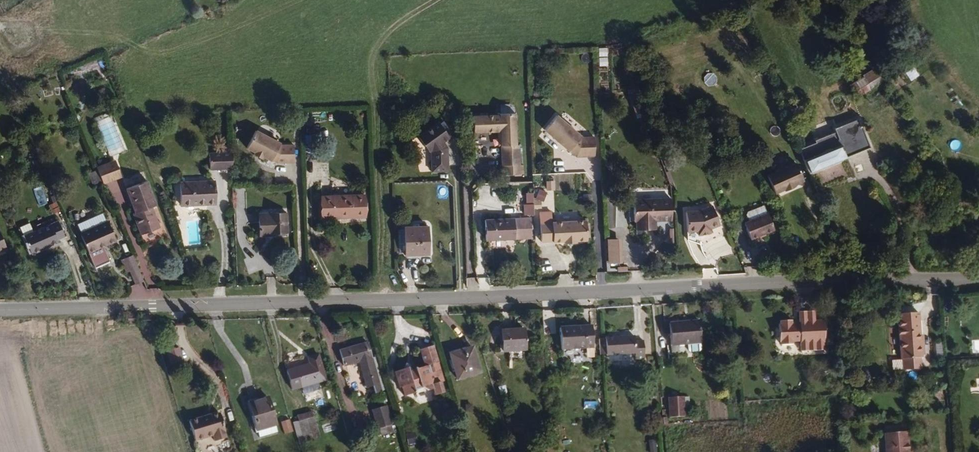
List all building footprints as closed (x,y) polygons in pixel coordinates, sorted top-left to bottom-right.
[(860,90),(879,77),(874,69),(854,82),(860,90)] [(120,148),(111,115),(96,119),(105,152),(120,148)] [(559,115),(547,131),(571,149),(573,148),(578,153),(595,153),(594,135),(583,135),(559,115)] [(876,145),(864,116),(840,127),(841,130),(820,139),(821,142),(810,147),(809,154),(815,171),(852,155),(850,153),(856,150),(857,153),(876,145)] [(503,120),(475,121),(476,136),(503,134),(505,169),(522,168),(521,149),(519,149),(518,118),(503,119),(503,120)] [(434,121),(414,139),(426,153),(431,154),(431,172),(447,172),(447,151),(446,151),(446,148),(441,143),(449,136),(434,121)] [(296,161),(295,143),(284,144),(280,143),(280,142),(255,131),(247,149),(255,152),(263,156),(278,162),(296,161)] [(233,169),(233,152),(223,153),(210,153),(210,169),(233,169)] [(121,178),(113,161),(96,168),(104,186),(121,178)] [(806,180),(800,163),(771,173),(777,191),(787,187),(797,184),(806,180)] [(147,181),(124,190),(135,215),(133,216),(141,236),(160,228),(153,209),(158,207),(147,181)] [(218,182),(182,183),(183,205),(218,204),(218,182)] [(367,194),(325,196),(325,217),(367,216),(367,194)] [(673,221),(673,199),(634,200),(635,222),(637,222),(638,231),(649,231),(649,222),(657,222),(673,221)] [(719,225),(711,206),(699,210),(687,210),(683,212),(685,234),(697,230),(697,235),(703,235),(710,232),(710,229),(719,225)] [(288,213),(261,214),(261,235),(271,235),(271,232),(288,232),(288,213)] [(764,213),(740,223),(746,239),(770,230),(764,213)] [(108,223),(105,216),(96,220),(100,226),(108,223)] [(486,220),(487,240),(524,238),(523,218),(486,220)] [(117,242),(109,222),(108,223),(100,226),(96,220),(80,227),(83,234),(81,235),(96,269),(111,262),(104,248),(117,242)] [(588,220),(542,221),(543,241),(555,241),(555,242),(566,242),(566,244),(577,244),(577,242),(588,242),(588,220)] [(58,222),(22,238),(30,256),(60,243),(58,240),(64,236),(58,222)] [(657,230),(657,222),(649,222),(649,231),(657,230)] [(428,225),(406,227),(408,253),(429,251),(428,225)] [(624,261),(624,244),(614,245),(614,261),(624,261)] [(132,273),(126,259),(121,261),(127,275),(132,273)] [(792,314),(780,314),(780,318),(778,318),(778,337),(781,338),(781,340),(793,340),(793,337),(800,337),(800,347),(824,346),(824,338),(826,338),(825,316),(815,317),(814,307),(799,308),(799,318),(792,318),(792,314)] [(926,351),(925,335),(922,335),(921,309),(899,310),(901,355),(922,354),(922,351),(926,351)] [(139,323),(138,315),(125,316),(126,324),(139,323)] [(701,320),(672,323),(674,347),(703,344),(701,320)] [(593,322),(561,323),(561,345),(594,344),(593,322)] [(525,325),(503,326),(504,348),(526,347),(525,325)] [(636,331),(607,333),(608,350),(636,348),(637,355),(646,354),(645,335),(637,336),(636,331)] [(941,340),(934,341),(936,356),(943,355),(941,340)] [(369,344),(341,352),(345,368),(374,359),(369,344)] [(472,344),(448,352),(456,379),(480,371),(472,344)] [(180,345),(167,348),(173,365),(185,361),(180,345)] [(446,399),(443,388),(447,387),(436,351),(422,355),(428,375),(422,377),(406,371),(405,378),(396,381),(400,397),(404,396),(406,404),(417,401),(416,397),(423,395),(429,396),(434,393),(437,402),(446,399)] [(922,365),(922,354),(901,355),(901,365),(922,365)] [(320,383),(326,381),(318,358),(309,361),(311,367),(288,375),(293,392),(312,386),(320,383)] [(270,402),(261,374),(242,381),(250,407),(270,402)] [(322,389),(320,383),(312,386),(315,392),(322,389)] [(683,396),(669,398),(670,415),(685,415),(683,396)] [(387,405),(372,410),(378,428),(393,424),(387,405)] [(219,412),(189,419),(196,440),(214,435),(216,442),(226,439),(224,432),(226,432),(219,412)] [(319,433),(315,420),(300,424),(304,437),(319,433)] [(885,436),(886,451),(907,451),(906,434),(885,436)]
